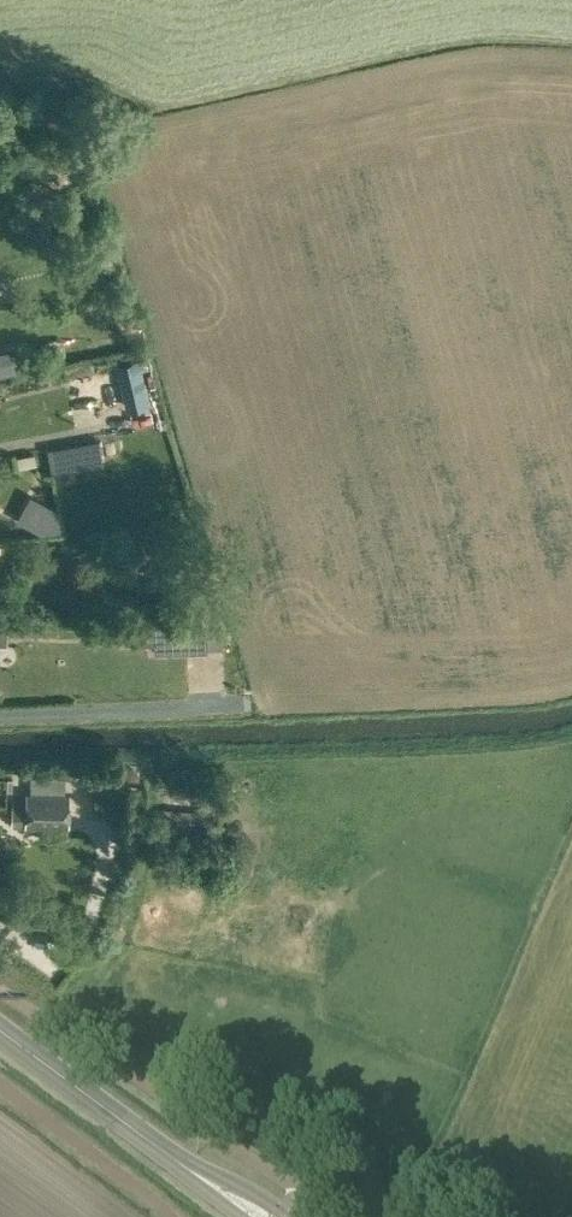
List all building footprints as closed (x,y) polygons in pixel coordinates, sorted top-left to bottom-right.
[(105,249),(87,251),(89,268),(108,265),(105,249)] [(16,372),(12,349),(0,351),(0,375),(16,372)] [(127,408),(150,403),(140,359),(117,364),(127,408)] [(51,473),(104,463),(100,440),(47,450),(51,473)] [(203,622),(126,625),(126,642),(156,640),(157,653),(204,651),(203,622)] [(82,765),(71,765),(70,775),(82,775),(82,765)] [(117,774),(117,783),(123,789),(131,789),(137,783),(137,775),(132,769),(124,769),(117,774)] [(69,827),(70,792),(26,791),(25,801),(12,801),(11,825),(69,827)] [(235,841),(236,828),(223,827),(222,840),(235,841)]
